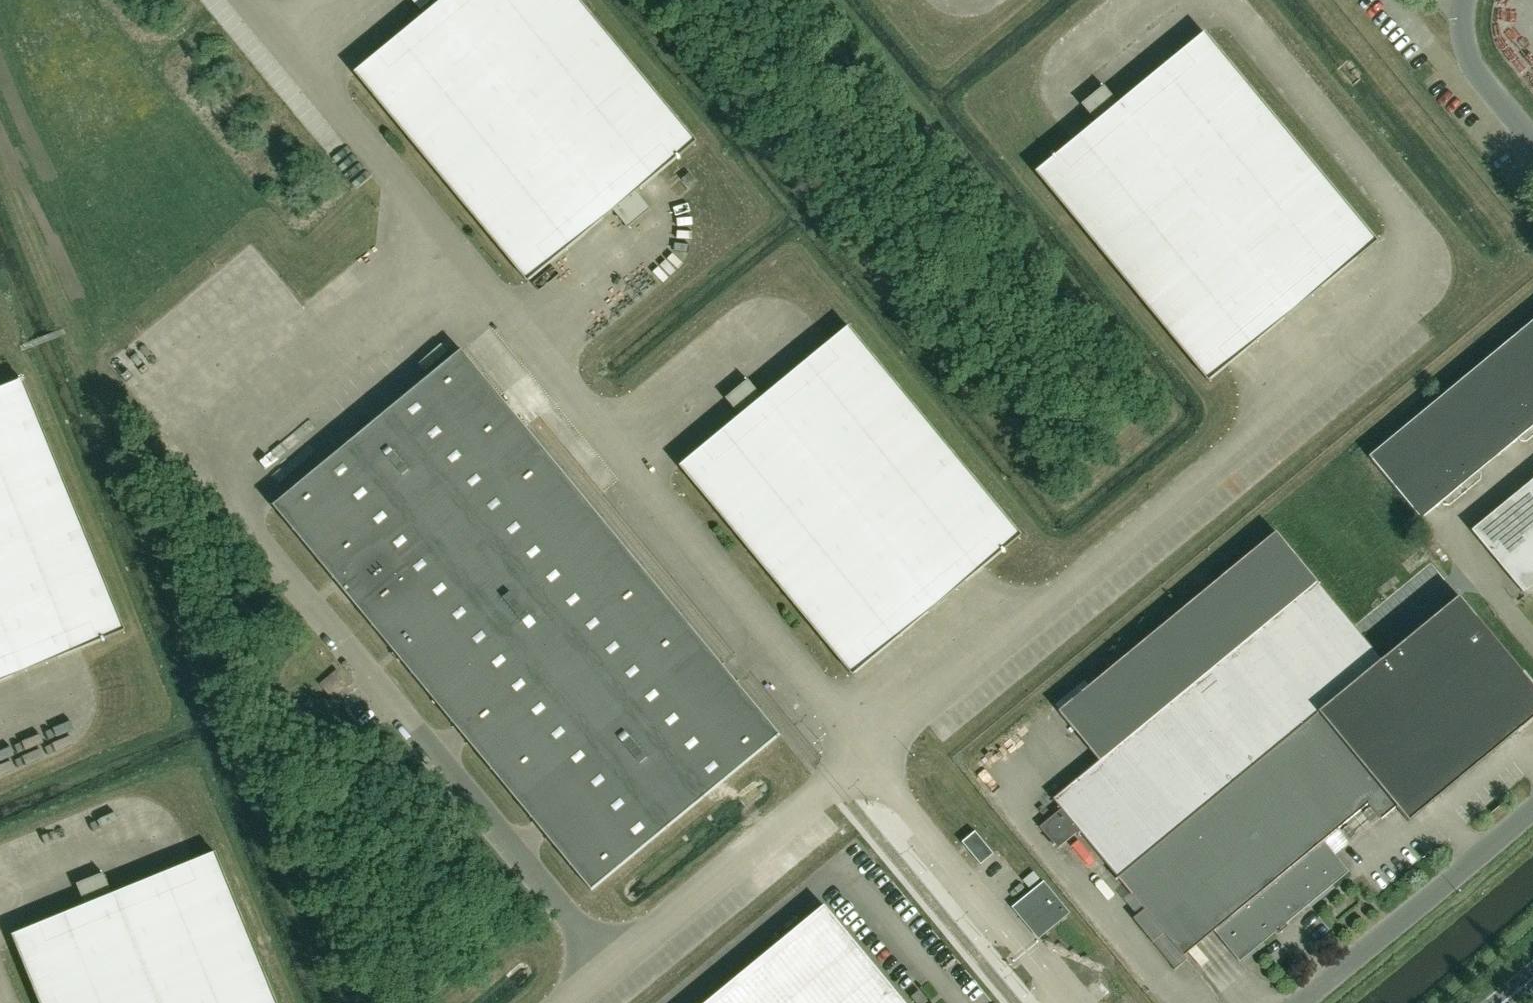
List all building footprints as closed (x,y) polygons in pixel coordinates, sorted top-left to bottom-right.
[(528,280),(580,238),(614,210),(626,225),(649,207),(636,191),(696,141),(580,0),(441,0),(355,71),(528,280)] [(1208,381),(1228,364),(1338,274),(1377,242),(1204,32),(1157,71),(1118,103),(1105,88),(1083,106),(1096,122),(1035,171),(1208,381)] [(682,179),(689,187),(697,181),(690,172),(682,179)] [(1369,456),(1421,519),(1442,502),(1443,504),(1450,505),(1481,479),(1481,473),(1475,465),(1494,449),(1498,455),(1519,438),(1520,440),(1527,441),(1532,436),(1532,320),(1369,456)] [(899,636),(983,567),(1021,536),(848,327),(801,365),(762,397),(749,382),(727,400),(740,416),(680,466),(853,675),(899,636)] [(535,822),(547,837),(592,890),(780,735),(736,682),(723,666),(646,573),(526,427),(521,421),(505,402),(462,350),(396,404),(273,506),(274,506),(336,581),(353,601),(394,651),(398,656),(456,726),(468,741),(535,822)] [(62,657),(126,630),(23,379),(0,388),(0,682),(62,657)] [(1472,529),(1524,592),(1532,585),(1532,479),(1472,529)] [(1100,760),(1054,798),(1062,808),(1040,826),(1058,848),(1080,830),(1145,909),(1134,918),(1175,968),(1187,959),(1178,948),(1208,922),(1240,961),(1350,870),(1324,840),(1369,803),(1382,818),(1397,805),(1409,821),(1532,718),(1532,685),(1459,596),(1382,659),(1276,531),(1059,711),(1100,760)] [(962,842),(981,864),(994,853),(975,831),(962,842)] [(215,852),(145,881),(112,894),(105,876),(78,887),(86,905),(13,935),(41,1002),(277,1002),(215,852)] [(1039,935),(1066,912),(1044,885),(1016,907),(1039,935)] [(824,905),(705,1002),(906,1002),(824,905)] [(928,1001),(919,990),(911,996),(917,1002),(925,1002),(928,1001)]
